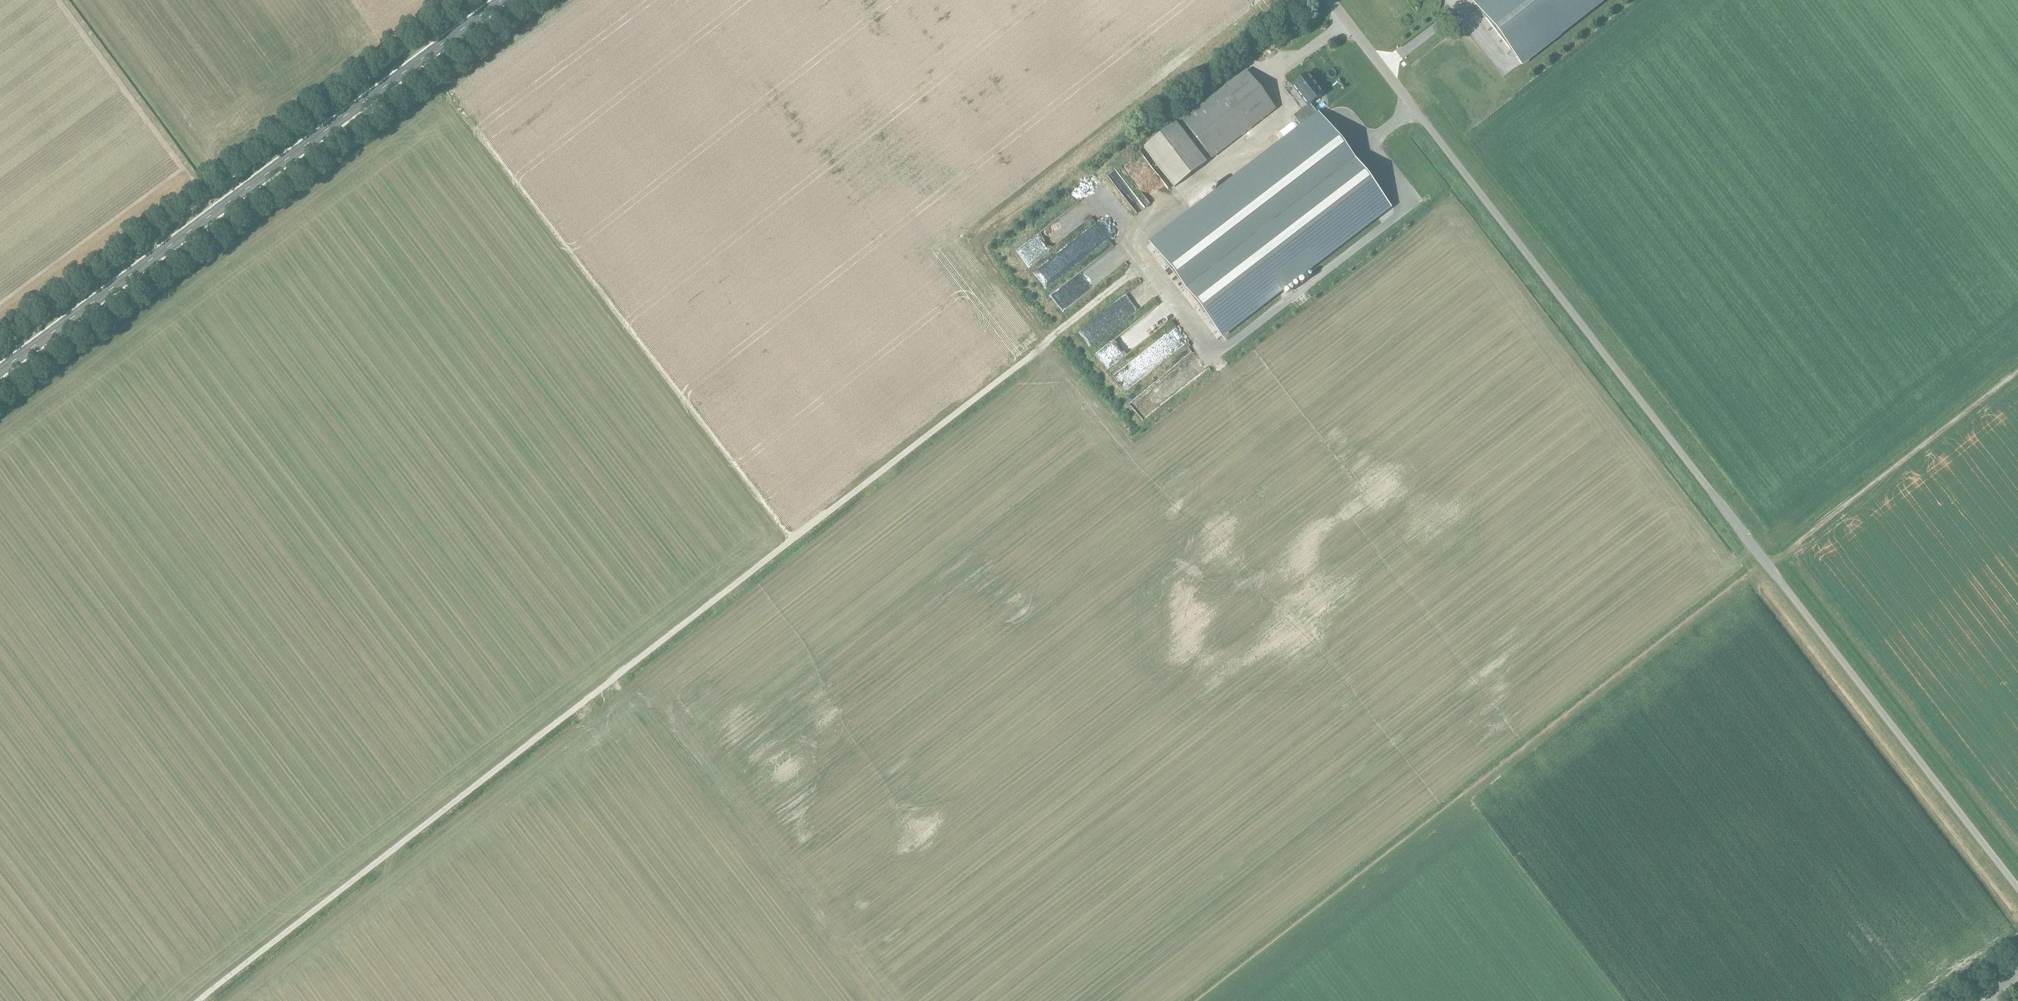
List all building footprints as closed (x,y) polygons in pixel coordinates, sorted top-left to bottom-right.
[(1474,3),(1521,64),(1604,0),(1478,0),(1474,3)] [(1212,159),(1275,110),(1245,71),(1182,120),(1212,159)] [(1293,116),(1302,127),(1318,115),(1310,104),(1323,95),(1307,74),(1291,86),(1309,108),(1304,112),(1302,109),(1293,116)] [(1318,115),(1302,127),(1150,244),(1221,336),(1389,207),(1318,115)] [(1206,163),(1176,123),(1144,148),(1174,187),(1206,163)] [(1118,161),(1112,166),(1116,171),(1122,166),(1118,161)]
